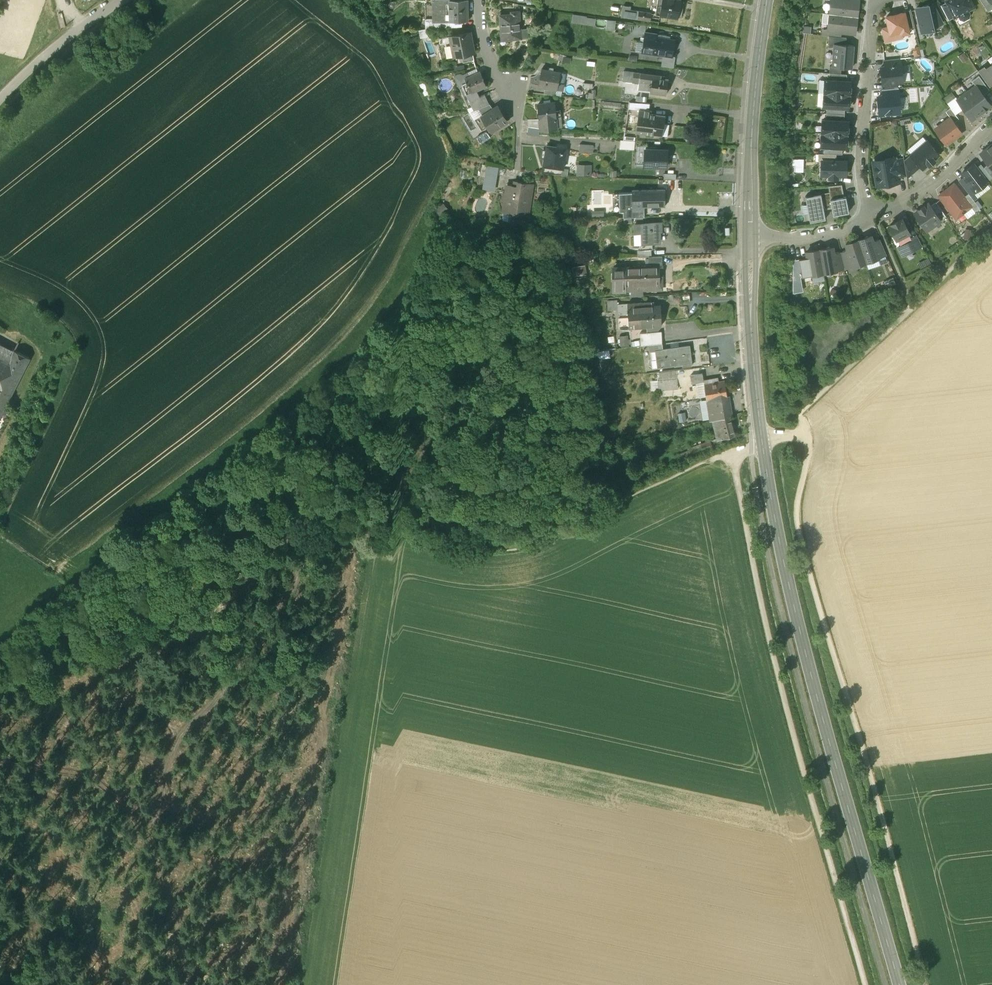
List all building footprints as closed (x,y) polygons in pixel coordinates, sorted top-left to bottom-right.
[(434,18),(450,17),(449,0),(434,0),(434,18)] [(450,17),(462,17),(468,17),(467,0),(449,0),(450,17)] [(661,7),(666,7),(665,15),(679,17),(682,0),(662,0),(661,7)] [(829,13),(857,16),(859,0),(857,0),(831,0),(829,13)] [(940,5),(938,0),(932,3),(933,5),(940,18),(946,15),(940,5)] [(946,0),(946,1),(954,16),(959,14),(967,10),(974,6),(970,0),(947,0),(946,0)] [(989,0),(981,0),(988,11),(991,8),(991,3),(991,2),(989,0)] [(954,16),(946,1),(940,5),(946,15),(948,20),(954,16)] [(928,4),(916,6),(922,31),(934,28),(929,6),(928,4)] [(633,6),(625,5),(623,15),(654,20),(655,13),(633,9),(633,6)] [(940,18),(933,5),(929,6),(933,27),(942,22),(941,21),(942,21),(940,18)] [(512,10),(500,11),(502,35),(519,34),(519,31),(518,25),(520,25),(519,8),(512,8),(512,10)] [(910,9),(903,10),(904,12),(908,28),(914,26),(910,9)] [(967,10),(959,14),(961,18),(964,19),(968,17),(969,14),(967,10)] [(904,12),(897,13),(897,14),(894,15),(893,14),(886,16),(888,26),(890,33),(900,30),(901,33),(902,33),(909,31),(908,28),(904,12)] [(857,16),(829,13),(828,28),(827,29),(841,30),(855,32),(857,16)] [(900,30),(890,33),(888,26),(882,27),(885,41),(903,37),(902,33),(901,33),(900,30)] [(470,28),(451,32),(453,40),(451,41),(453,52),(458,51),(471,49),(473,48),(470,28)] [(841,30),(827,29),(828,28),(823,28),(822,34),(829,35),(840,36),(841,30)] [(675,39),(656,36),(656,33),(645,31),(642,50),(663,54),(672,56),(672,55),(675,39)] [(840,36),(829,35),(828,46),(834,46),(834,43),(846,44),(846,37),(840,36)] [(846,44),(834,43),(834,46),(832,65),(832,66),(841,67),(851,68),(853,44),(846,44)] [(672,56),(663,54),(661,64),(673,66),(675,56),(672,55),(672,56)] [(900,58),(884,59),(885,66),(901,65),(900,58)] [(475,64),(463,69),(465,74),(476,69),(475,64)] [(560,69),(541,65),(538,82),(545,83),(557,86),(562,87),(563,80),(558,79),(560,69)] [(901,65),(885,66),(881,66),(882,83),(884,82),(896,81),(902,81),(901,65)] [(984,69),(985,69),(984,67),(978,71),(989,85),(991,83),(991,79),(984,69)] [(476,69),(465,74),(463,69),(455,73),(461,85),(464,84),(469,97),(480,92),(477,86),(486,82),(480,68),(476,69)] [(639,80),(640,72),(629,70),(629,74),(625,73),(624,80),(640,82),(640,80),(639,80)] [(664,75),(640,72),(639,80),(640,80),(652,82),(651,89),(650,91),(666,93),(668,78),(664,78),(664,75)] [(841,73),(829,72),(828,79),(846,81),(847,74),(841,73)] [(989,89),(979,75),(972,80),(976,85),(983,94),(989,89)] [(828,79),(825,79),(824,92),(849,94),(850,81),(846,81),(828,79)] [(592,81),(584,80),(583,88),(587,88),(587,84),(592,85),(592,81)] [(652,82),(640,80),(640,82),(639,87),(651,89),(652,82)] [(557,86),(545,83),(544,90),(555,92),(557,86)] [(983,94),(976,85),(966,92),(981,112),(991,105),(983,94)] [(885,88),(882,89),(882,96),(898,94),(898,87),(897,87),(885,88)] [(480,92),(469,97),(474,106),(479,104),(489,99),(485,90),(480,92)] [(849,94),(824,92),(823,105),(845,107),(849,107),(849,94)] [(981,112),(966,92),(956,99),(962,108),(971,120),(981,112)] [(882,96),(877,96),(879,113),(900,111),(898,94),(882,96)] [(950,107),(955,114),(962,108),(956,99),(954,97),(947,102),(950,107)] [(489,99),(479,104),(483,111),(493,104),(490,99),(489,99)] [(555,99),(538,100),(539,116),(556,114),(555,99)] [(629,100),(628,106),(638,108),(652,110),(653,102),(629,100)] [(483,111),(482,111),(492,126),(507,117),(497,102),(483,111)] [(624,129),(635,130),(638,108),(628,106),(624,129)] [(955,114),(950,107),(945,110),(950,117),(954,122),(958,118),(955,114)] [(652,110),(638,108),(635,130),(662,134),(664,122),(665,115),(652,113),(652,110)] [(556,114),(539,116),(539,117),(540,126),(542,126),(557,125),(556,114)] [(542,132),(542,126),(540,126),(539,117),(528,118),(529,130),(538,132),(542,132)] [(950,117),(935,128),(946,143),(961,132),(954,122),(950,117)] [(826,119),(822,119),(821,132),(847,134),(848,121),(844,120),(826,119)] [(487,130),(478,135),(480,141),(490,136),(487,130)] [(847,134),(821,132),(821,145),(824,145),(842,147),(846,147),(847,134)] [(620,148),(634,149),(635,140),(620,139),(620,148)] [(927,140),(911,154),(921,165),(922,167),(927,163),(928,165),(935,159),(934,158),(939,154),(927,140)] [(593,144),(579,142),(579,150),(592,151),(593,144)] [(566,146),(546,143),(542,163),(563,167),(566,146)] [(981,153),(988,163),(991,168),(991,145),(991,144),(981,153)] [(644,146),(643,167),(667,168),(668,147),(644,146)] [(911,154),(904,160),(906,174),(907,177),(921,165),(911,154)] [(885,158),(883,161),(876,162),(874,164),(877,185),(884,184),(884,185),(887,186),(890,186),(892,183),(892,182),(898,181),(898,176),(895,159),(894,157),(885,158)] [(903,158),(895,159),(898,176),(906,174),(904,160),(903,158)] [(846,161),(822,160),(821,174),(829,174),(829,177),(838,178),(838,175),(845,175),(846,161)] [(498,165),(487,163),(484,176),(495,178),(498,165)] [(592,163),(577,163),(576,173),(591,174),(592,163)] [(987,181),(973,163),(962,172),(965,176),(975,190),(976,190),(987,181)] [(988,163),(984,167),(991,177),(991,168),(988,163)] [(495,178),(484,176),(484,180),(483,183),(492,185),(494,185),(495,178)] [(975,190),(965,176),(959,180),(969,193),(970,194),(975,190)] [(518,185),(507,183),(503,208),(516,211),(516,208),(527,210),(532,182),(518,180),(518,185)] [(954,183),(939,195),(955,216),(956,216),(958,216),(962,213),(962,211),(970,205),(964,196),(954,183)] [(842,184),(828,185),(829,191),(830,191),(831,199),(844,196),(842,184)] [(619,193),(619,209),(619,210),(623,210),(623,216),(624,216),(642,216),(644,216),(644,206),(665,206),(665,190),(632,190),(632,193),(619,193)] [(829,191),(805,196),(810,221),(825,218),(823,206),(831,205),(830,199),(831,199),(830,191),(829,191)] [(970,194),(969,193),(964,196),(970,205),(975,211),(979,207),(970,194)] [(831,199),(830,199),(831,205),(833,215),(849,212),(846,196),(844,196),(831,199)] [(936,201),(930,205),(940,220),(946,216),(936,201)] [(930,205),(928,203),(924,206),(924,205),(918,209),(919,209),(914,212),(926,230),(940,220),(930,205)] [(902,219),(889,225),(896,238),(897,238),(908,232),(909,232),(902,219)] [(643,222),(633,222),(633,232),(641,232),(641,243),(652,243),(660,243),(660,231),(662,231),(662,221),(643,222)] [(911,236),(908,232),(897,238),(901,244),(911,239),(912,239),(911,236)] [(922,244),(916,234),(911,236),(912,239),(911,239),(915,248),(922,244)] [(868,235),(865,236),(865,237),(858,239),(866,262),(878,257),(873,241),(871,235),(869,236),(868,235)] [(887,255),(879,238),(873,241),(878,257),(887,255)] [(858,239),(852,242),(851,241),(848,242),(848,243),(845,244),(847,249),(853,266),(866,262),(858,239)] [(901,244),(898,246),(902,254),(915,248),(911,239),(901,244)] [(833,247),(830,247),(830,246),(827,247),(826,248),(819,249),(823,272),(837,270),(834,252),(833,247)] [(819,249),(812,250),(812,249),(809,250),(808,251),(806,251),(807,257),(810,275),(823,272),(819,249)] [(847,249),(840,251),(845,269),(853,266),(847,249)] [(840,251),(834,252),(837,270),(845,269),(840,251)] [(651,255),(650,255),(650,265),(662,265),(662,255),(651,255)] [(807,257),(799,258),(802,276),(810,275),(807,257)] [(585,262),(572,265),(574,274),(587,271),(585,262)] [(625,265),(613,265),(613,289),(625,289),(625,265)] [(650,265),(625,265),(625,289),(629,289),(642,288),(653,287),(653,283),(659,283),(659,281),(662,281),(662,265),(650,265)] [(619,302),(619,309),(628,309),(641,308),(640,304),(646,304),(646,301),(619,302)] [(651,301),(646,301),(646,304),(640,304),(641,308),(641,314),(660,313),(660,303),(651,304),(651,301)] [(660,313),(641,314),(641,320),(641,325),(647,324),(647,328),(652,328),(652,324),(661,323),(660,313)] [(641,314),(628,315),(628,321),(631,321),(631,323),(635,323),(635,320),(641,320),(641,314)] [(624,321),(624,325),(641,325),(641,320),(635,320),(635,323),(631,323),(631,321),(628,321),(628,315),(620,315),(620,321),(624,321)] [(30,351),(16,344),(20,335),(0,326),(0,410),(30,351)] [(650,335),(640,336),(641,343),(644,343),(663,341),(662,333),(650,335)] [(655,348),(664,347),(663,341),(644,343),(645,350),(655,349),(655,348)] [(664,347),(655,348),(655,349),(657,366),(680,363),(692,361),(690,344),(664,347)] [(611,347),(599,349),(600,357),(611,355),(611,347)] [(676,369),(657,372),(659,390),(678,388),(676,369)] [(702,372),(690,374),(691,383),(704,381),(703,379),(702,372)] [(716,381),(704,383),(710,421),(711,420),(730,415),(725,379),(716,381)] [(730,415),(711,420),(717,440),(717,442),(727,439),(736,437),(730,415)]
